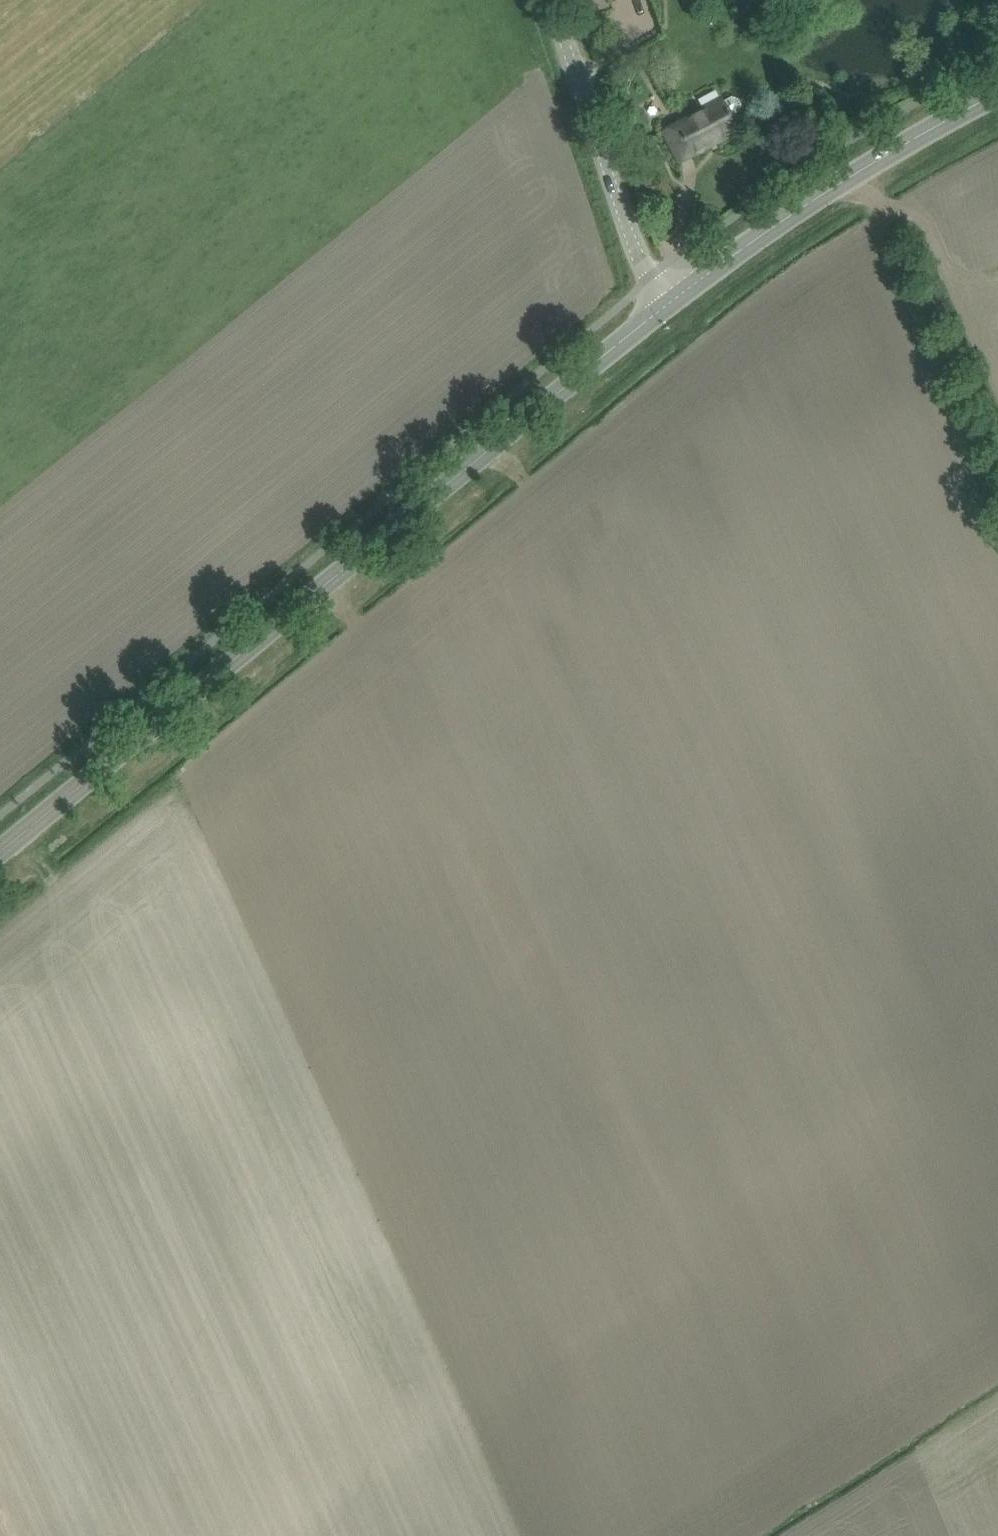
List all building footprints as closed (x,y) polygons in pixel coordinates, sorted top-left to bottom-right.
[(721,99),(680,121),(662,131),(679,162),(738,130),(729,114),(738,109),(740,103),(737,97),(731,95),(722,100),(721,99)]
